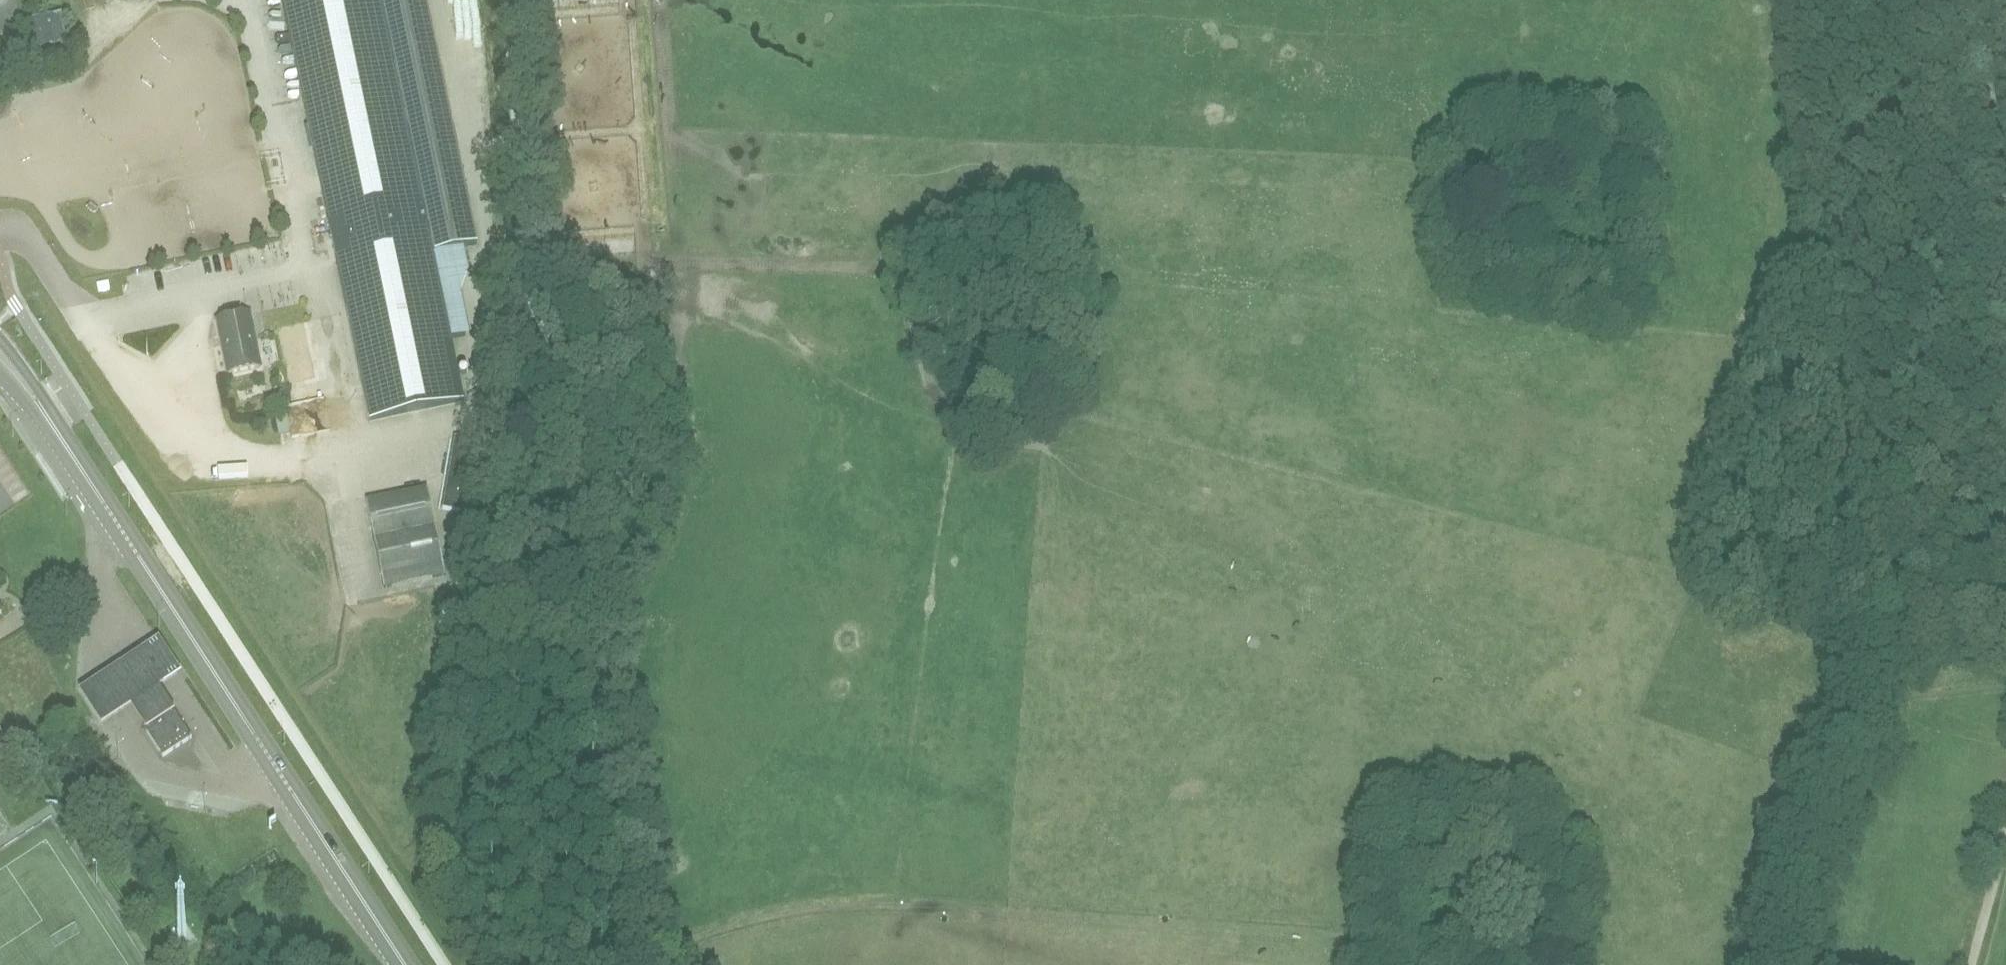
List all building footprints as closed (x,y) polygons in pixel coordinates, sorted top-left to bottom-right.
[(3,38),(21,28),(15,0),(0,0),(0,33),(3,38)] [(371,420),(463,401),(432,253),(477,244),(426,0),(283,0),(371,420)] [(66,45),(60,17),(28,24),(34,52),(66,45)] [(260,367),(249,315),(219,321),(222,336),(221,336),(221,337),(222,337),(223,345),(223,346),(229,374),(260,367)] [(311,319),(276,327),(289,387),(324,380),(311,319)] [(289,389),(277,391),(279,403),(292,401),(289,389)] [(479,443),(455,439),(444,511),(466,515),(479,443)] [(445,575),(436,528),(428,490),(367,502),(384,588),(392,586),(390,576),(431,568),(433,578),(445,575)] [(163,642),(86,690),(107,723),(135,706),(150,730),(181,711),(165,686),(184,675),(163,642)] [(192,737),(173,708),(144,727),(163,756),(192,737)]
